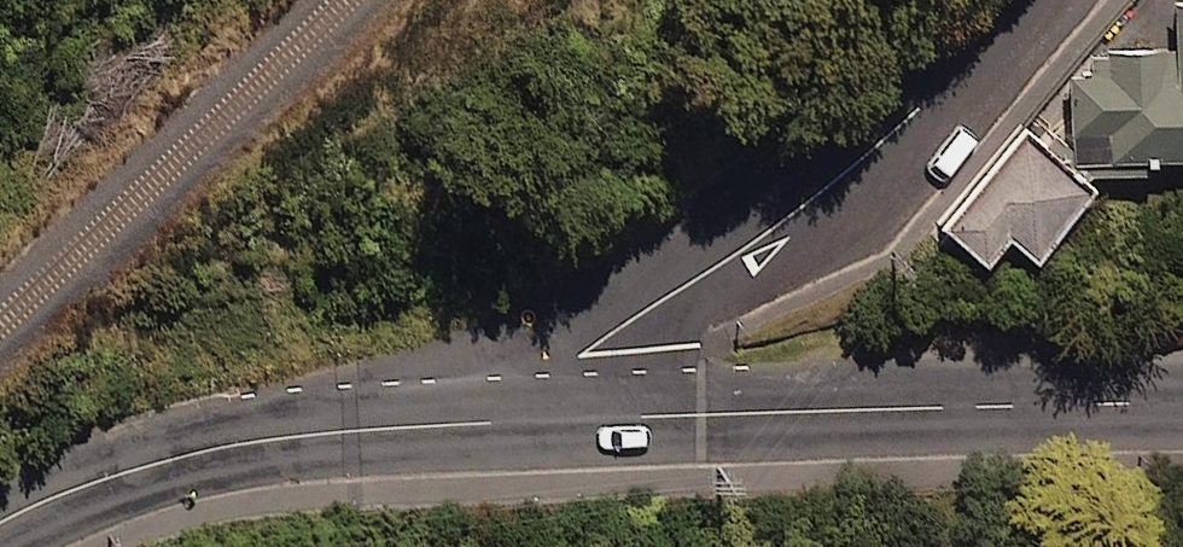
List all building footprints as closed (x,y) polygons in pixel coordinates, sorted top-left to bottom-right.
[(1073,68),(1063,103),(1070,105),(1070,151),(1086,151),(1086,172),(1149,172),(1149,157),(1182,156),(1182,1),(1174,1),(1174,46),(1087,49),(1088,68),(1073,68)] [(1081,186),(1012,130),(932,227),(973,260),(993,235),(1021,258),(1081,186)]
